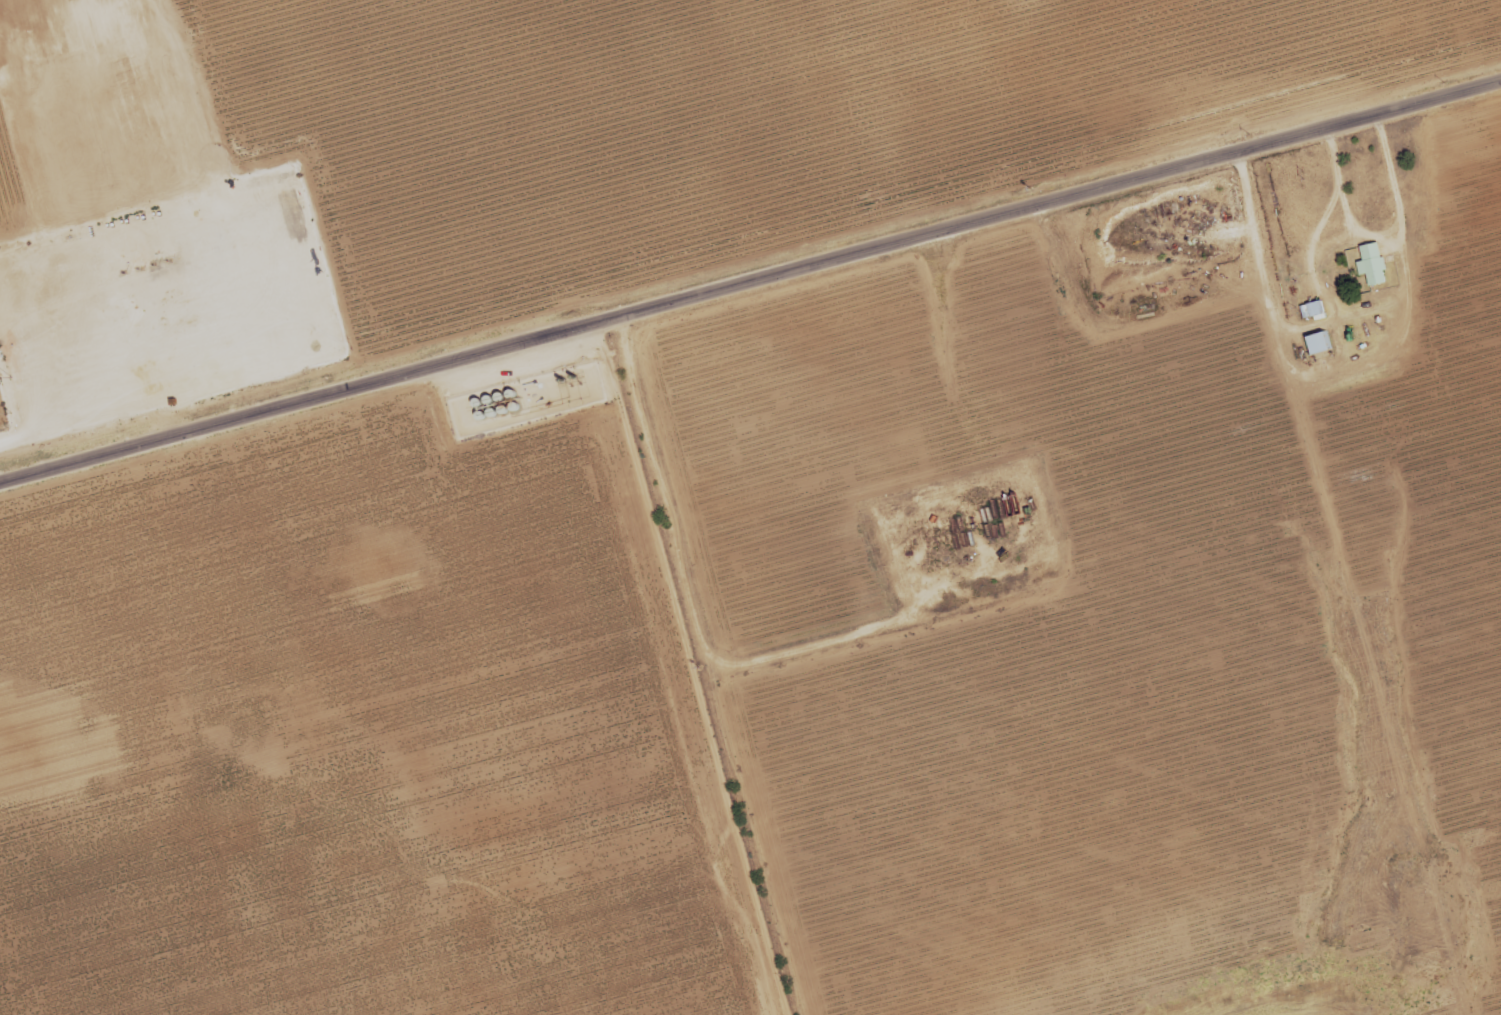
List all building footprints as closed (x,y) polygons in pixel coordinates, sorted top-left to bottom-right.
[(1389,282),(1379,242),(1356,248),(1366,288),(1389,282)] [(1302,306),(1306,322),(1326,316),(1322,300),(1302,306)] [(1306,337),(1311,355),(1330,349),(1325,331),(1306,337)]
